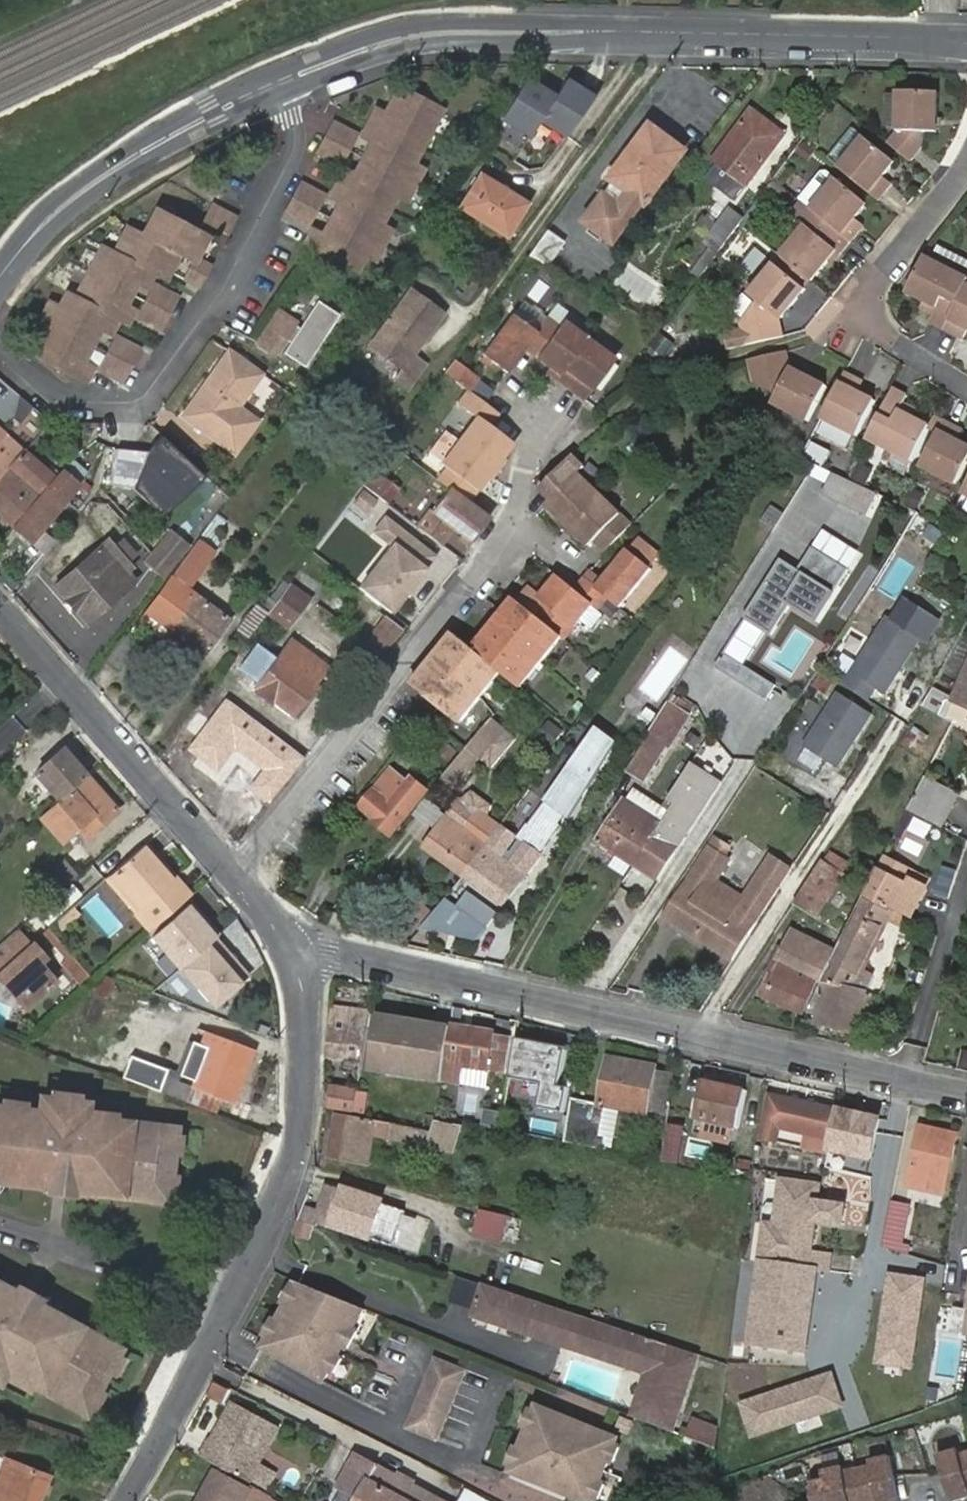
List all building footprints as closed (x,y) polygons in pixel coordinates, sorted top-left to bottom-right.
[(525,78),(501,118),(530,135),(539,120),(554,96),(525,78)] [(593,97),(564,79),(554,96),(539,120),(565,136),(593,97)] [(371,125),(376,128),(422,152),(441,116),(421,104),(423,100),(412,94),(407,104),(396,99),(388,114),(384,112),(379,110),(371,125)] [(892,136),(884,147),(908,165),(918,151),(919,136),(933,136),(933,130),(933,123),(934,97),(895,95),(892,136)] [(444,111),(423,100),(421,104),(441,116),(444,111)] [(767,123),(751,112),(714,161),(747,186),(778,143),(761,131),(767,123)] [(335,122),(326,139),(351,152),(359,135),(335,122)] [(783,136),(767,123),(761,131),(778,143),(783,136)] [(363,139),(369,142),(373,144),(365,160),(416,187),(424,171),(414,167),(422,152),(376,128),(371,125),(363,139)] [(578,219),(607,241),(637,201),(639,202),(678,149),(643,125),(595,190),(598,192),(578,219)] [(351,152),(326,139),(318,155),(342,167),(351,152)] [(859,141),(835,171),(876,203),(884,193),(875,186),(879,180),(890,166),(859,141)] [(357,175),(352,172),(347,169),(339,184),(345,187),(390,211),(398,197),(409,202),(416,187),(365,160),(357,175)] [(808,212),(831,182),(822,175),(817,177),(796,203),(798,204),(808,212)] [(481,176),(462,207),(507,236),(526,204),(481,176)] [(888,187),(879,180),(875,186),(884,193),(888,187)] [(831,182),(808,212),(849,244),(857,234),(848,226),(852,221),(863,207),(831,182)] [(303,184),(295,199),(319,212),(328,196),(303,184)] [(331,198),(337,201),(342,203),(333,219),(385,247),(394,230),(383,225),(390,211),(345,187),(339,184),(331,198)] [(319,212),(295,199),(287,214),(310,226),(319,212)] [(808,212),(798,204),(788,218),(802,229),(778,259),(810,283),(824,264),(833,253),(839,258),(849,244),(808,212)] [(207,223),(230,235),(238,218),(215,205),(207,223)] [(146,234),(175,251),(185,256),(196,263),(187,279),(203,287),(213,266),(199,259),(206,247),(197,242),(202,231),(159,208),(146,234)] [(727,242),(743,220),(729,210),(713,232),(727,242)] [(319,251),(324,254),(358,272),(366,257),(377,262),(385,247),(333,219),(329,225),(324,233),(316,229),(306,244),(319,251)] [(861,229),(852,221),(848,226),(857,234),(861,229)] [(118,251),(158,273),(172,279),(179,266),(169,261),(175,251),(146,234),(131,227),(118,251)] [(546,230),(526,259),(546,268),(563,242),(546,230)] [(212,237),(202,231),(197,242),(206,247),(212,237)] [(106,245),(95,267),(93,271),(79,296),(123,320),(131,324),(139,309),(130,304),(136,293),(140,287),(142,284),(149,289),(158,273),(118,251),(106,245)] [(185,256),(175,251),(169,261),(179,266),(185,256)] [(324,254),(319,251),(302,279),(312,280),(324,254)] [(924,257),(942,265),(943,262),(926,252),(924,257)] [(833,253),(824,264),(831,269),(839,258),(833,253)] [(966,282),(966,279),(942,265),(924,257),(907,292),(924,300),(936,306),(933,313),(929,320),(944,328),(966,283),(966,282)] [(778,259),(772,267),(801,290),(807,281),(778,259)] [(722,335),(725,350),(780,337),(780,338),(777,322),(801,291),(801,290),(772,267),(771,266),(747,298),(754,304),(737,324),(739,331),(722,335)] [(159,283),(154,293),(149,301),(173,314),(178,304),(181,297),(159,283)] [(944,328),(957,335),(962,326),(966,328),(966,329),(966,283),(944,328)] [(413,355),(442,314),(411,290),(370,346),(400,369),(392,380),(406,389),(424,364),(413,355)] [(123,320),(79,296),(71,291),(64,305),(54,300),(45,315),(97,343),(106,329),(115,333),(123,320)] [(316,300),(282,352),(304,366),(338,315),(316,300)] [(920,307),(933,313),(936,306),(924,300),(920,307)] [(164,331),(173,314),(149,301),(140,318),(164,331)] [(279,311),(258,340),(275,352),(296,322),(279,311)] [(88,360),(97,343),(45,315),(36,333),(45,339),(37,353),(38,354),(90,381),(98,365),(88,360)] [(491,363),(505,373),(522,350),(534,333),(510,316),(480,355),(482,357),(491,363)] [(556,327),(544,319),(534,333),(522,350),(549,369),(559,376),(584,340),(559,322),(556,327)] [(957,335),(962,337),(966,328),(962,326),(957,335)] [(111,351),(134,364),(142,347),(120,334),(111,351)] [(657,335),(649,350),(664,358),(672,344),(657,335)] [(612,359),(584,340),(559,376),(554,382),(582,402),(612,359)] [(102,369),(111,351),(97,343),(88,360),(98,365),(90,381),(91,381),(107,383),(125,382),(125,381),(102,369)] [(212,421),(233,436),(242,442),(245,437),(259,419),(240,406),(253,388),(264,373),(230,349),(205,383),(183,413),(205,430),(212,421)] [(125,381),(134,364),(111,351),(102,369),(125,381)] [(788,367),(783,352),(744,360),(749,383),(771,394),(768,402),(804,419),(822,383),(788,367)] [(488,368),(491,363),(482,357),(478,361),(488,368)] [(474,380),(450,362),(441,375),(464,392),(474,380)] [(545,376),(552,380),(554,382),(559,376),(549,369),(545,376)] [(843,372),(819,417),(854,435),(872,400),(856,392),(849,388),(855,378),(843,372)] [(849,388),(856,392),(860,381),(855,378),(849,388)] [(889,388),(864,438),(891,451),(909,461),(926,427),(927,425),(911,416),(897,410),(900,404),(904,396),(889,388)] [(486,427),(494,416),(482,406),(464,392),(455,407),(471,420),(456,441),(491,467),(497,458),(508,443),(486,427)] [(912,410),(900,404),(897,410),(911,416),(912,410)] [(926,427),(934,431),(941,419),(933,414),(927,425),(926,427)] [(916,465),(952,484),(965,459),(966,455),(966,446),(954,439),(949,437),(955,426),(941,419),(934,431),(916,465)] [(242,442),(233,436),(212,421),(205,430),(210,434),(234,452),(242,442)] [(960,429),(955,426),(949,437),(954,439),(960,429)] [(0,431),(0,515),(31,541),(79,486),(61,471),(55,478),(0,431)] [(123,449),(99,473),(150,523),(195,478),(151,435),(130,456),(123,449)] [(436,481),(446,489),(464,503),(484,476),(491,467),(456,441),(438,465),(445,469),(436,481)] [(909,461),(891,451),(888,458),(905,467),(909,461)] [(491,467),(496,471),(503,462),(497,458),(491,467)] [(564,465),(542,488),(541,494),(549,501),(544,507),(557,519),(560,521),(568,527),(598,497),(564,465)] [(490,480),(496,471),(491,467),(484,476),(490,480)] [(372,470),(360,486),(383,503),(396,487),(372,470)] [(878,494),(831,474),(822,496),(869,516),(878,494)] [(415,527),(438,544),(451,528),(460,535),(467,540),(469,541),(487,519),(464,503),(446,489),(429,512),(428,510),(415,527)] [(605,553),(631,528),(598,497),(568,527),(576,535),(588,547),(588,548),(595,544),(605,553)] [(383,519),(372,532),(384,542),(395,528),(383,519)] [(576,535),(568,527),(560,521),(560,522),(557,525),(572,540),(576,535)] [(388,612),(432,557),(395,528),(384,542),(390,546),(357,588),(388,612)] [(161,576),(187,544),(171,533),(147,564),(161,576)] [(467,540),(460,535),(457,539),(465,545),(467,540)] [(54,586),(85,623),(134,581),(126,570),(130,567),(125,561),(114,548),(108,540),(54,586)] [(114,548),(125,561),(132,554),(122,541),(114,548)] [(148,613),(171,630),(184,613),(181,610),(192,595),(181,586),(184,582),(188,584),(212,553),(198,543),(148,613)] [(782,559),(745,616),(770,633),(789,604),(816,622),(850,571),(814,547),(799,570),(782,559)] [(608,599),(619,609),(651,571),(628,552),(601,583),(595,590),(583,581),(575,591),(592,605),(598,609),(608,599)] [(545,584),(549,588),(558,577),(553,573),(545,584)] [(589,573),(583,581),(595,590),(601,583),(589,573)] [(561,639),(563,640),(592,605),(575,591),(558,577),(549,588),(538,600),(544,606),(535,616),(561,639)] [(265,613),(281,625),(285,628),(306,601),(285,587),(265,613)] [(171,630),(203,655),(228,621),(192,595),(181,610),(184,613),(171,630)] [(473,652),(453,637),(436,658),(440,660),(427,669),(421,676),(431,684),(422,695),(436,706),(458,725),(499,674),(520,690),(561,639),(535,616),(515,600),(498,620),(494,636),(489,632),(473,652)] [(235,630),(246,638),(265,613),(254,605),(235,630)] [(929,633),(896,612),(852,680),(876,696),(884,684),(893,690),(929,633)] [(246,638),(244,641),(260,653),(281,625),(265,613),(246,638)] [(357,647),(376,660),(398,629),(379,616),(357,647)] [(498,620),(489,632),(494,636),(498,620)] [(639,690),(658,702),(688,657),(669,645),(639,690)] [(277,656),(252,690),(269,703),(270,702),(289,716),(291,713),(313,682),(325,666),(310,656),(300,670),(277,656)] [(440,660),(436,658),(427,669),(440,660)] [(953,700),(966,706),(966,670),(953,700)] [(431,684),(421,676),(412,687),(422,695),(431,684)] [(318,687),(313,682),(291,713),(296,717),(318,687)] [(880,710),(847,687),(812,741),(833,755),(845,763),(880,710)] [(948,698),(931,690),(922,706),(939,716),(948,698)] [(939,716),(954,725),(966,720),(966,706),(953,700),(948,698),(939,716)] [(225,699),(188,749),(216,769),(231,748),(259,768),(246,787),(269,804),(304,757),(225,699)] [(693,717),(670,703),(650,734),(654,737),(631,772),(641,778),(647,782),(670,746),(673,747),(693,717)] [(512,739),(490,721),(479,734),(493,745),(501,752),(512,739)] [(588,741),(609,755),(618,743),(598,728),(588,741)] [(440,780),(455,792),(493,745),(479,734),(463,753),(440,780)] [(609,755),(588,741),(518,839),(521,842),(511,855),(507,851),(516,839),(503,828),(464,875),(505,904),(561,826),(552,820),(559,811),(568,818),(609,755)] [(833,755),(812,741),(804,753),(826,767),(833,755)] [(62,750),(33,775),(56,801),(85,776),(62,750)] [(658,882),(722,781),(698,766),(662,823),(634,867),(658,882)] [(964,784),(932,767),(923,783),(956,800),(964,784)] [(399,779),(390,772),(378,787),(361,807),(376,820),(375,821),(390,835),(428,791),(412,778),(406,785),(403,788),(396,782),(399,779)] [(628,798),(641,778),(631,772),(620,793),(628,798)] [(83,838),(115,810),(85,776),(56,801),(39,816),(60,840),(75,828),(83,838)] [(406,785),(399,779),(396,782),(403,788),(406,785)] [(923,783),(909,810),(942,827),(956,800),(923,783)] [(598,843),(634,867),(662,823),(625,801),(598,843)] [(426,848),(464,875),(503,828),(476,811),(474,814),(458,804),(426,848)] [(713,838),(664,914),(669,917),(735,959),(779,891),(760,879),(746,901),(711,879),(731,849),(713,838)] [(190,896),(145,843),(104,880),(149,932),(190,896)] [(827,854),(822,864),(841,876),(847,866),(827,854)] [(791,871),(773,859),(760,879),(779,891),(791,871)] [(897,865),(884,859),(864,897),(878,905),(897,865)] [(61,860),(49,880),(68,892),(81,871),(61,860)] [(798,900),(818,912),(841,876),(822,864),(798,900)] [(928,881),(897,865),(878,905),(892,912),(889,920),(906,926),(928,881)] [(865,992),(853,990),(861,973),(892,912),(878,905),(864,897),(822,978),(814,996),(822,998),(817,1022),(855,1031),(865,992)] [(480,934),(442,902),(418,931),(473,943),(480,934)] [(258,976),(193,905),(156,938),(221,1010),(258,976)] [(17,931),(0,946),(0,979),(28,1011),(62,981),(17,931)] [(796,932),(782,961),(786,963),(818,976),(819,977),(833,950),(796,932)] [(131,974),(157,957),(146,941),(121,959),(131,974)] [(804,1010),(818,976),(786,963),(782,961),(780,960),(766,993),(804,1010)] [(870,978),(861,973),(853,990),(865,992),(866,990),(870,978)] [(372,989),(363,988),(362,999),(371,1001),(372,989)] [(877,1001),(864,998),(855,1031),(869,1034),(877,1001)] [(333,1006),(327,1056),(362,1061),(369,1012),(333,1006)] [(454,1028),(384,1017),(376,1072),(446,1082),(454,1028)] [(454,1028),(446,1082),(461,1085),(464,1067),(489,1071),(489,1073),(503,1075),(508,1041),(493,1038),(493,1034),(454,1028)] [(232,1083),(240,1085),(253,1052),(208,1033),(203,1046),(209,1049),(194,1087),(225,1100),(232,1083)] [(572,1053),(526,1044),(519,1079),(552,1086),(547,1110),(570,1114),(573,1099),(574,1092),(565,1090),(572,1053)] [(955,1064),(961,1066),(964,1051),(958,1049),(955,1064)] [(131,1059),(126,1072),(151,1081),(156,1068),(131,1059)] [(615,1070),(617,1060),(610,1059),(607,1069),(615,1070)] [(570,1114),(565,1141),(605,1150),(608,1136),(602,1135),(608,1107),(647,1114),(655,1068),(617,1060),(615,1070),(607,1069),(600,1103),(573,1099),(570,1114)] [(703,1082),(696,1118),(739,1126),(746,1091),(703,1082)] [(233,1103),(240,1085),(232,1083),(225,1100),(233,1103)] [(332,1085),(328,1107),(352,1111),(355,1088),(332,1085)] [(50,1091),(49,1099),(82,1103),(82,1095),(50,1091)] [(456,1117),(460,1095),(442,1092),(438,1114),(456,1117)] [(827,1139),(834,1109),(785,1098),(785,1099),(770,1095),(758,1145),(773,1149),(778,1127),(827,1139)] [(49,1099),(41,1097),(40,1111),(26,1110),(0,1107),(0,1180),(46,1186),(48,1175),(77,1179),(76,1189),(168,1201),(168,1194),(170,1173),(172,1155),(174,1134),(175,1128),(116,1120),(91,1118),(86,1117),(87,1103),(82,1103),(49,1099)] [(0,1100),(0,1107),(26,1110),(26,1102),(0,1098),(0,1100)] [(887,1122),(834,1109),(827,1139),(880,1150),(887,1122)] [(92,1110),(91,1118),(116,1120),(117,1114),(92,1110)] [(330,1157),(369,1166),(376,1136),(422,1145),(424,1132),(338,1114),(330,1157)] [(453,1151),(458,1127),(436,1123),(431,1146),(453,1151)] [(680,1126),(664,1123),(657,1161),(661,1162),(674,1164),(680,1126)] [(922,1128),(910,1185),(944,1192),(956,1135),(922,1128)] [(183,1135),(174,1134),(172,1155),(180,1156),(183,1135)] [(177,1174),(170,1173),(168,1194),(176,1195),(177,1174)] [(46,1186),(76,1189),(77,1179),(48,1175),(46,1186)] [(808,1268),(810,1252),(814,1220),(841,1223),(844,1204),(816,1201),(819,1185),(780,1180),(774,1224),(765,1224),(760,1262),(808,1268)] [(74,1197),(76,1189),(46,1186),(45,1193),(74,1197)] [(372,1238),(384,1199),(346,1187),(333,1225),(372,1238)] [(882,1246),(901,1252),(910,1204),(891,1200),(882,1246)] [(386,1241),(400,1213),(389,1208),(375,1236),(386,1241)] [(475,1210),(470,1240),(500,1246),(506,1215),(475,1210)] [(830,1254),(810,1252),(808,1268),(815,1269),(829,1271),(830,1254)] [(803,1354),(815,1269),(760,1262),(753,1261),(742,1346),(803,1354)] [(265,1346),(325,1380),(366,1307),(302,1282),(265,1346)] [(39,1304),(35,1313),(8,1299),(13,1290),(0,1283),(0,1379),(5,1369),(10,1371),(33,1383),(85,1412),(88,1406),(98,1389),(107,1372),(117,1353),(120,1348),(39,1304)] [(13,1290),(39,1304),(43,1297),(16,1283),(13,1290)] [(496,1286),(485,1320),(543,1339),(555,1306),(496,1286)] [(922,1293),(888,1289),(879,1359),(912,1364),(922,1293)] [(35,1313),(39,1304),(13,1290),(8,1299),(35,1313)] [(555,1306),(543,1339),(586,1353),(597,1320),(555,1306)] [(657,1377),(643,1420),(684,1437),(711,1358),(597,1320),(586,1353),(657,1377)] [(124,1357),(117,1353),(107,1372),(114,1375),(124,1357)] [(435,1356),(407,1424),(435,1435),(462,1368),(435,1356)] [(29,1390),(33,1383),(10,1371),(6,1378),(29,1390)] [(829,1372),(736,1401),(747,1435),(840,1406),(829,1372)] [(230,1400),(235,1387),(216,1379),(210,1393),(230,1400)] [(104,1393),(98,1389),(88,1406),(95,1410),(104,1393)] [(203,1458),(249,1484),(279,1428),(233,1403),(223,1422),(224,1427),(217,1439),(213,1440),(203,1458)] [(616,1436),(536,1404),(510,1469),(589,1500),(616,1436)] [(212,1437),(213,1440),(217,1439),(224,1427),(223,1422),(220,1423),(212,1437)] [(960,1455),(958,1451),(940,1456),(952,1500),(966,1500),(965,1498),(966,1497),(966,1453),(960,1455)] [(356,1455),(339,1486),(358,1498),(357,1500),(430,1500),(433,1496),(356,1455)] [(0,1468),(0,1500),(39,1500),(49,1475),(4,1458),(0,1468)] [(894,1477),(891,1459),(871,1463),(871,1467),(860,1470),(866,1500),(899,1500),(894,1477)] [(860,1470),(846,1473),(844,1468),(823,1472),(825,1481),(818,1483),(813,1490),(814,1500),(866,1500),(860,1470)] [(252,1491),(215,1471),(198,1500),(246,1500),(252,1491)] [(465,1489),(458,1500),(488,1500),(465,1489)]
